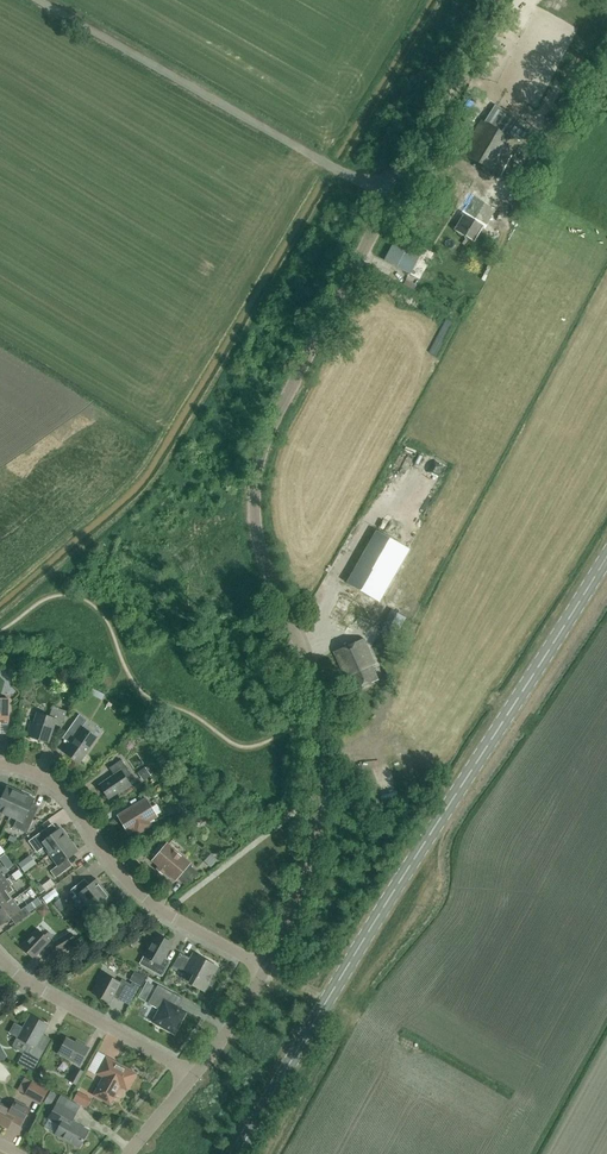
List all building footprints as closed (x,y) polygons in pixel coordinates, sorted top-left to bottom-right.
[(461,153),(500,177),(520,144),(480,120),(461,153)] [(485,228),(498,207),(472,191),(459,213),(463,215),(455,229),(475,241),(483,227),(485,228)] [(399,235),(385,261),(409,274),(423,248),(399,235)] [(379,601),(409,549),(377,531),(347,583),(379,601)] [(394,639),(406,618),(392,610),(381,631),(394,639)] [(378,679),(372,665),(375,664),(364,638),(334,652),(345,677),(348,676),(354,690),(378,679)] [(71,682),(68,689),(77,693),(80,686),(71,682)] [(94,685),(91,691),(107,697),(109,691),(94,685)] [(9,699),(0,699),(0,719),(0,722),(9,722),(9,699)] [(63,726),(67,711),(53,707),(50,716),(47,716),(38,713),(34,722),(31,721),(27,736),(48,743),(54,723),(63,726)] [(80,764),(98,738),(82,727),(87,720),(79,714),(68,730),(76,735),(65,752),(72,757),(72,758),(80,764)] [(120,794),(132,786),(126,778),(131,774),(121,760),(109,768),(114,775),(99,785),(109,799),(118,792),(120,794)] [(145,768),(137,772),(143,781),(150,776),(145,768)] [(21,793),(7,786),(0,802),(0,820),(3,813),(10,816),(21,793)] [(21,793),(10,816),(17,820),(13,827),(27,833),(34,818),(27,814),(34,799),(21,793)] [(189,814),(198,809),(191,798),(182,802),(189,814)] [(148,826),(148,824),(147,821),(156,816),(146,800),(119,816),(129,832),(139,826),(140,828),(143,829),(148,826)] [(50,854),(69,840),(61,828),(51,835),(46,829),(29,841),(37,852),(44,846),(50,854)] [(69,840),(50,854),(58,865),(51,871),(56,878),(73,865),(68,859),(78,851),(69,840)] [(176,879),(189,864),(167,845),(154,860),(176,879)] [(0,857),(0,859),(3,863),(9,859),(5,853),(0,857)] [(211,854),(204,861),(211,868),(218,861),(211,854)] [(25,858),(18,863),(24,872),(28,868),(31,866),(25,858)] [(13,900),(8,894),(13,890),(10,886),(13,884),(9,880),(7,879),(0,884),(0,909),(13,900)] [(86,904),(105,889),(96,879),(87,886),(82,881),(71,890),(77,897),(73,900),(80,908),(86,904)] [(105,889),(86,904),(91,910),(90,914),(97,922),(108,913),(104,907),(113,900),(105,889)] [(61,911),(69,905),(62,897),(54,903),(61,911)] [(26,907),(30,913),(42,904),(38,898),(26,907)] [(0,909),(0,924),(1,925),(11,918),(16,924),(31,914),(30,913),(26,907),(20,911),(13,900),(0,909)] [(45,936),(38,929),(21,946),(34,958),(54,936),(49,931),(45,936)] [(54,942),(59,951),(75,941),(71,933),(54,942)] [(162,976),(170,962),(164,958),(172,943),(156,934),(144,955),(156,962),(151,970),(162,976)] [(217,967),(199,957),(193,954),(191,958),(186,956),(181,953),(174,966),(179,968),(182,970),(185,969),(195,974),(190,982),(205,990),(217,967)] [(134,970),(132,975),(142,981),(145,976),(134,970)] [(93,993),(102,998),(110,1002),(111,1000),(114,996),(122,1001),(131,985),(122,980),(120,983),(101,972),(96,981),(99,982),(93,993)] [(146,981),(143,987),(149,991),(153,985),(146,981)] [(153,1022),(170,1031),(174,1033),(177,1029),(186,1012),(176,1007),(169,1001),(173,993),(158,985),(148,1003),(160,1010),(153,1022)] [(29,1043),(24,1052),(18,1063),(33,1071),(48,1044),(39,1040),(48,1025),(30,1015),(23,1028),(15,1024),(10,1032),(19,1037),(18,1038),(29,1043)] [(79,1045),(67,1038),(58,1053),(80,1065),(89,1048),(80,1043),(79,1045)] [(129,1087),(135,1076),(134,1073),(116,1063),(106,1057),(97,1073),(104,1077),(94,1095),(110,1104),(118,1091),(116,1090),(119,1086),(124,1085),(129,1087)] [(76,1085),(83,1071),(77,1068),(70,1081),(76,1085)] [(41,1104),(49,1089),(33,1080),(24,1095),(41,1104)] [(45,1102),(52,1106),(58,1095),(51,1091),(45,1102)] [(77,1103),(82,1094),(78,1092),(73,1100),(77,1103)] [(14,1104),(11,1110),(0,1104),(0,1123),(7,1127),(11,1120),(20,1125),(29,1108),(16,1101),(14,1104)] [(80,1147),(88,1131),(71,1121),(76,1113),(57,1104),(49,1118),(61,1125),(56,1134),(80,1147)] [(44,1127),(55,1133),(59,1126),(49,1120),(44,1127)]
